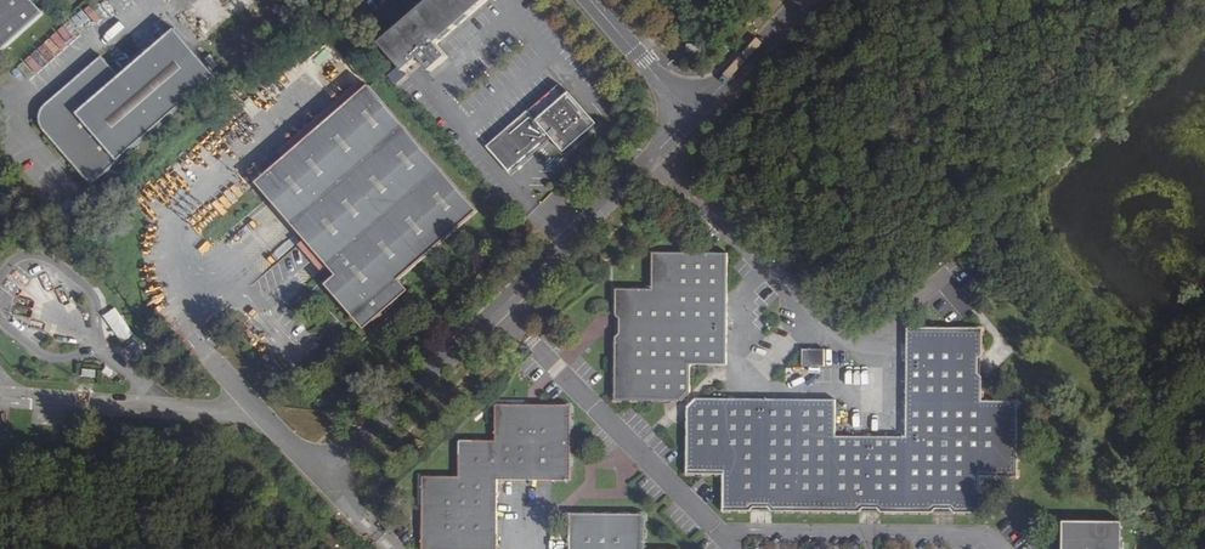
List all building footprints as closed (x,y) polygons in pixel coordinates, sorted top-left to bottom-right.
[(48,11),(38,0),(0,0),(0,47),(3,50),(48,11)] [(379,44),(402,71),(415,59),(426,72),(445,55),(434,42),(486,0),(429,0),(379,44)] [(86,32),(98,19),(85,8),(74,21),(86,32)] [(48,59),(74,38),(65,27),(39,48),(48,59)] [(44,131),(91,186),(216,77),(175,29),(120,77),(102,56),(46,105),(44,107),(42,110),(40,114),(40,116),(40,122),(40,124),(41,127),(42,129),(44,131)] [(702,43),(686,43),(686,53),(702,54),(702,43)] [(289,160),(372,89),(365,81),(282,153),(289,160)] [(410,292),(401,281),(479,212),(372,89),(289,160),(261,185),(307,238),(295,248),(319,276),(331,266),(340,276),(328,286),(366,331),(410,292)] [(528,109),(487,145),(510,171),(551,136),(564,150),(597,121),(569,89),(536,119),(528,109)] [(690,369),(707,370),(727,370),(728,262),(654,261),(654,293),(618,293),(616,403),(680,404),(690,396),(690,369)] [(120,307),(107,315),(123,343),(136,336),(120,307)] [(726,404),(696,404),(688,411),(688,471),(726,472),(726,507),(979,510),(979,475),(1018,476),(1019,408),(980,408),(981,334),(908,333),(906,443),(833,443),(834,407),(726,404)] [(830,355),(802,355),(801,373),(830,374),(830,355)] [(707,380),(707,370),(690,369),(690,396),(707,380)] [(716,388),(696,404),(726,404),(726,388),(716,388)] [(567,409),(495,408),(494,447),(458,446),(457,482),(422,481),(422,548),(494,548),(495,481),(565,482),(567,409)] [(565,516),(565,548),(640,548),(641,517),(565,516)] [(1120,528),(1062,527),(1061,548),(1120,548),(1120,528)]
